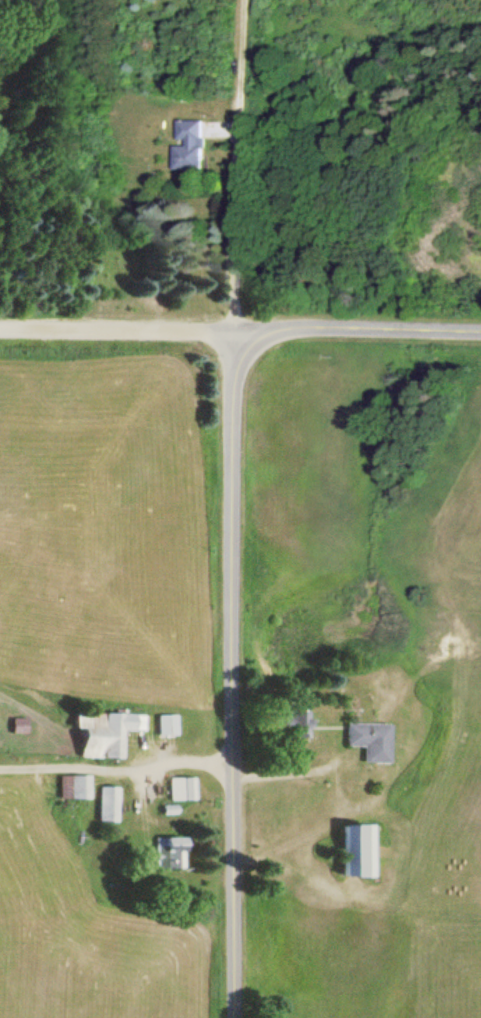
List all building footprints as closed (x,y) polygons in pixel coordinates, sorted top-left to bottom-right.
[(174,170),(203,170),(203,120),(178,120),(178,145),(174,145),(174,170)] [(302,738),(302,712),(280,712),(280,738),(302,738)] [(140,716),(70,714),(69,729),(76,729),(75,759),(116,760),(117,732),(140,732),(140,716)] [(154,716),(154,737),(175,737),(175,716),(154,716)] [(23,720),(9,720),(9,732),(23,732),(23,720)] [(387,725),(342,724),(342,747),(359,747),(359,764),(386,764),(387,725)] [(85,777),(57,777),(57,799),(85,799),(85,777)] [(192,779),(167,779),(167,801),(192,801),(192,779)] [(115,823),(115,788),(96,788),(96,823),(115,823)] [(337,827),(337,879),(364,879),(365,827),(337,827)] [(152,839),(152,869),(178,869),(178,839),(152,839)]
